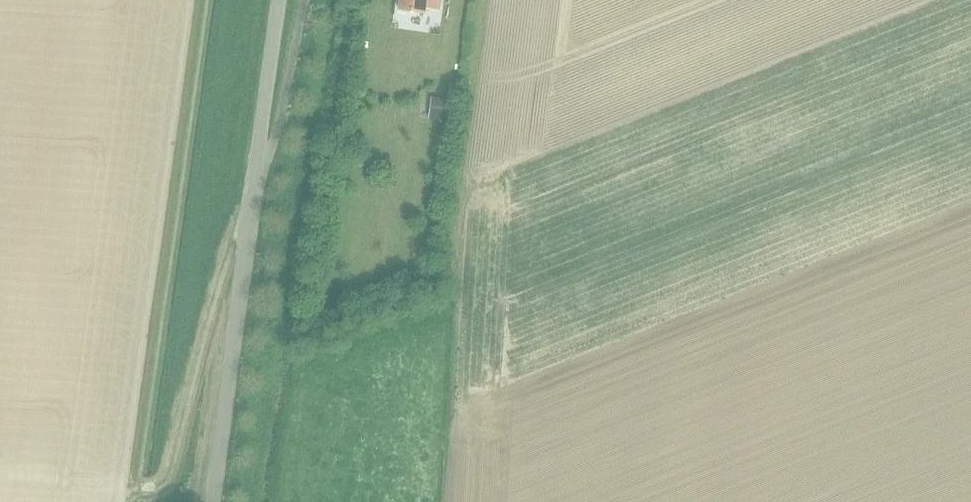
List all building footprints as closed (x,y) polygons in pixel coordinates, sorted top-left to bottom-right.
[(398,7),(425,11),(425,7),(437,9),(438,0),(399,0),(398,7)] [(434,99),(432,119),(446,120),(448,100),(434,99)]
